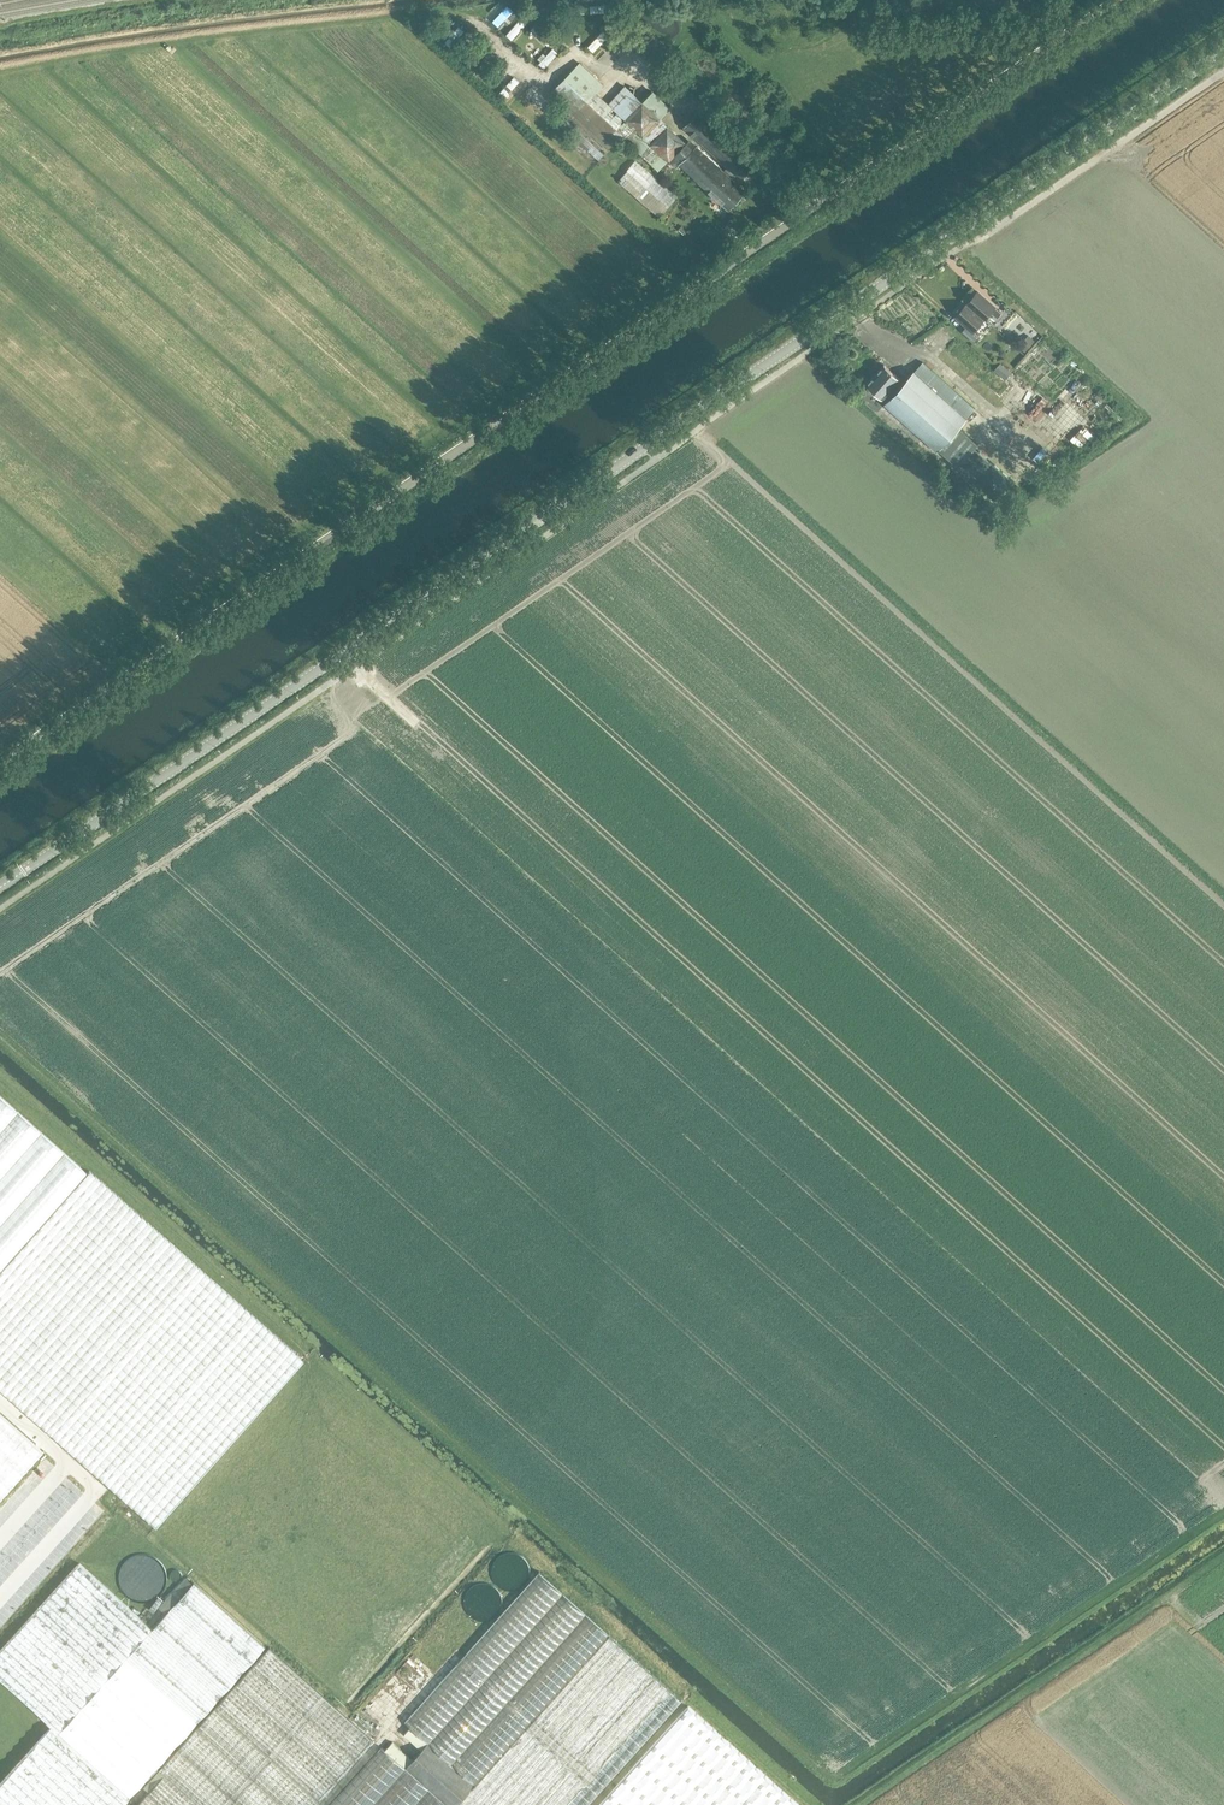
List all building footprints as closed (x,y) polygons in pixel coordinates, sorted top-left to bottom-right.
[(493,19),(499,25),(505,19),(509,22),(518,13),(509,3),(493,19)] [(507,32),(513,37),(528,21),(522,16),(507,32)] [(459,26),(446,39),(452,45),(465,32),(459,26)] [(604,29),(589,43),(594,49),(610,35),(604,29)] [(667,60),(673,53),(651,32),(645,39),(661,55),(653,64),(664,75),(673,65),(667,60)] [(547,67),(558,49),(551,45),(540,63),(547,67)] [(694,149),(662,118),(671,108),(654,92),(644,103),(626,86),(610,104),(597,92),(601,89),(578,67),(549,97),(570,115),(566,118),(531,86),(525,93),(598,160),(622,135),(659,169),(669,158),(678,167),(681,163),(729,208),(746,191),(732,176),(735,173),(741,178),(755,163),(699,112),(686,127),(729,167),(726,171),(698,145),(694,149)] [(509,95),(519,78),(512,74),(502,91),(509,95)] [(675,197),(636,160),(621,176),(661,213),(675,197)] [(679,228),(676,231),(681,236),(684,233),(679,228)] [(995,306),(978,291),(966,304),(984,319),(991,311),(998,317),(1002,313),(995,307),(995,306)] [(984,319),(966,304),(956,316),(967,326),(962,331),(975,342),(980,336),(974,331),(984,319)] [(1025,330),(1016,342),(1026,350),(1035,338),(1025,330)] [(994,368),(1005,378),(1012,370),(1001,361),(994,368)] [(937,452),(975,409),(922,362),(905,382),(900,378),(884,364),(867,384),(887,402),(884,405),(937,452)] [(1071,436),(1080,447),(1095,434),(1085,423),(1071,436)] [(1036,460),(1047,451),(1039,442),(1028,451),(1036,460)] [(960,468),(976,481),(996,498),(1013,479),(993,461),(991,464),(975,450),(960,468)] [(156,1525),(301,1362),(303,1360),(90,1170),(87,1173),(0,1096),(0,1388),(156,1525)] [(42,1450),(0,1412),(0,1497),(42,1450)] [(155,1557),(149,1554),(140,1554),(129,1558),(123,1564),(119,1572),(119,1582),(122,1590),(128,1596),(136,1601),(145,1602),(156,1598),(163,1591),(167,1580),(166,1570),(161,1562),(155,1557)] [(0,1642),(0,1680),(59,1732),(152,1629),(74,1559),(0,1642)] [(405,1721),(428,1741),(406,1766),(449,1804),(587,1804),(682,1698),(539,1571),(530,1581),(493,1622),(463,1656),(405,1721)] [(266,1646),(194,1582),(193,1583),(186,1576),(158,1607),(166,1613),(152,1629),(59,1732),(0,1798),(0,1804),(123,1804),(266,1646)] [(136,1804),(315,1804),(319,1800),(373,1740),(345,1714),(269,1646),(215,1707),(159,1769),(164,1774),(136,1804)] [(688,1706),(599,1804),(799,1804),(688,1706)] [(330,1804),(449,1804),(406,1766),(383,1746),(330,1804)]
